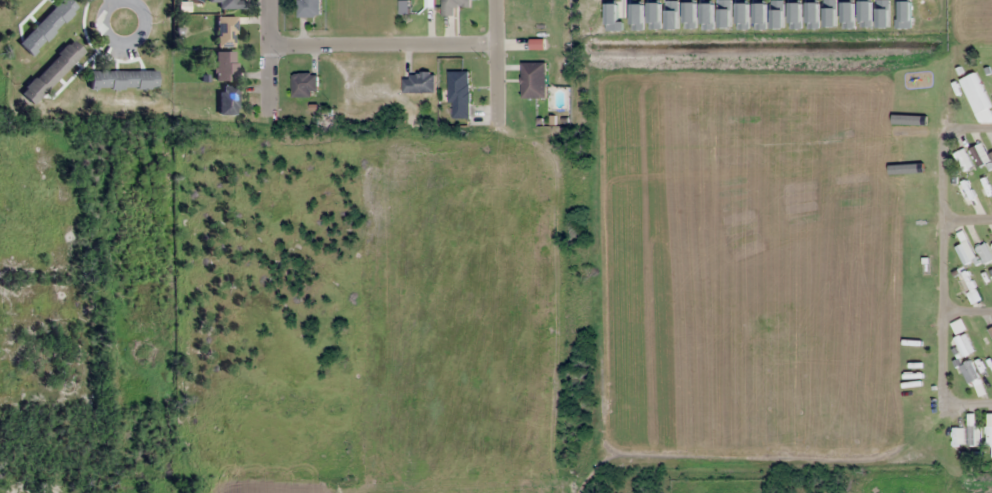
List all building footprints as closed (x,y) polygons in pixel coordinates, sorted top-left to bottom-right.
[(70,0),(60,0),(18,42),(30,54),(77,7),(70,0)] [(298,16),(319,16),(319,0),(298,0),(298,16)] [(441,15),(455,15),(455,5),(470,5),(470,0),(441,0),(441,15)] [(217,46),(235,46),(235,16),(217,16),(217,46)] [(32,104),(84,51),(71,39),(19,91),(32,104)] [(235,50),(215,50),(215,80),(235,80),(235,50)] [(521,98),(545,98),(545,62),(521,62),(521,98)] [(156,70),(89,70),(89,89),(156,89),(156,70)] [(469,117),(469,71),(449,71),(449,117),(469,117)] [(959,79),(975,115),(991,107),(975,72),(959,79)] [(435,92),(435,73),(403,73),(403,92),(435,92)] [(292,74),(292,95),(318,95),(318,74),(292,74)] [(218,85),(218,114),(236,114),(236,85),(218,85)] [(981,142),(970,148),(979,166),(991,160),(991,152),(987,154),(981,142)] [(954,152),(962,171),(972,167),(964,148),(954,152)] [(981,211),(967,179),(957,184),(972,215),(981,211)] [(978,254),(963,240),(954,250),(968,264),(978,254)] [(984,263),(991,260),(991,258),(986,243),(977,247),(984,263)] [(967,295),(976,289),(965,271),(955,277),(967,295)] [(966,328),(960,318),(950,324),(956,334),(966,328)] [(961,356),(973,352),(966,333),(954,338),(961,356)] [(984,354),(991,350),(991,349),(985,334),(976,338),(984,354)] [(959,366),(968,384),(979,379),(970,361),(959,366)] [(980,445),(980,426),(968,426),(968,445),(980,445)] [(964,428),(952,428),(952,446),(964,446),(964,428)]
